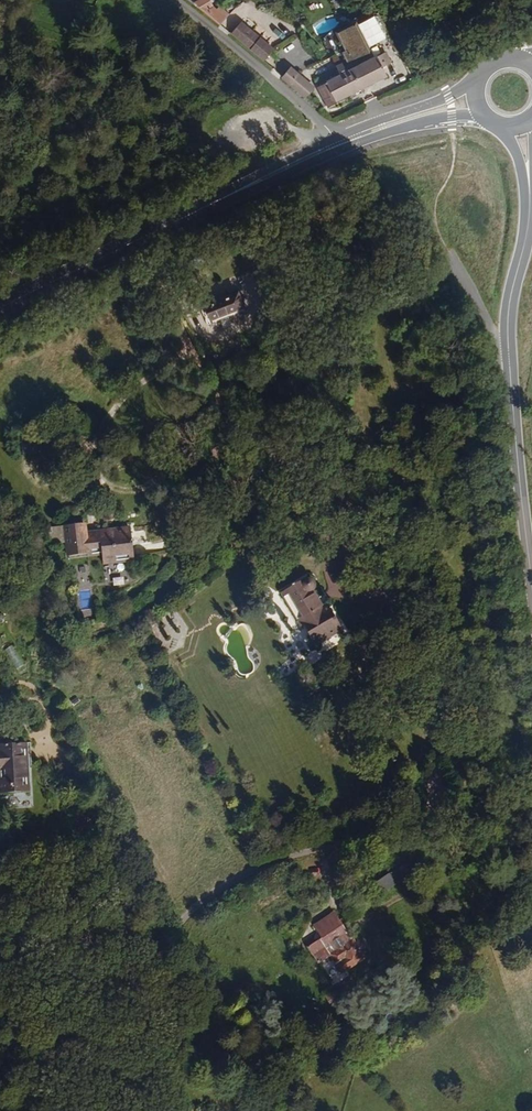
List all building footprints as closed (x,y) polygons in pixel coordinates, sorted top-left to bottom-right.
[(212,6),(208,0),(199,0),(195,4),(205,12),(212,6)] [(220,25),(230,15),(222,4),(215,9),(212,6),(205,12),(220,25)] [(353,96),(362,91),(388,76),(382,65),(390,60),(384,49),(370,57),(353,24),(334,35),(351,68),(340,75),(334,65),(325,71),(330,79),(320,85),(325,95),(311,103),(324,114),(353,96)] [(242,43),(248,37),(235,25),(229,32),(242,43)] [(248,48),(254,41),(248,37),(242,43),(248,48)] [(261,60),(271,49),(257,37),(254,41),(248,48),(261,60)] [(309,92),(312,88),(289,68),(281,77),(308,100),(313,95),(309,92)] [(353,96),(356,101),(366,96),(362,91),(353,96)] [(411,289),(420,284),(416,277),(407,281),(411,289)] [(188,335),(214,322),(206,305),(180,318),(188,335)] [(31,435),(20,437),(23,454),(34,452),(31,435)] [(105,561),(135,557),(131,526),(85,531),(84,524),(65,527),(67,541),(69,555),(103,552),(105,561)] [(55,543),(67,541),(65,527),(54,528),(55,543)] [(77,567),(79,581),(90,580),(87,565),(77,567)] [(346,575),(331,574),(330,596),(345,597),(346,575)] [(327,601),(321,605),(312,592),(315,585),(309,576),(284,595),(319,645),(345,628),(327,601)] [(13,645),(4,650),(15,670),(24,664),(13,645)] [(31,796),(24,743),(0,745),(0,777),(3,799),(31,796)] [(397,882),(410,875),(404,865),(391,872),(397,882)] [(360,891),(363,895),(383,883),(380,879),(360,891)] [(355,941),(348,945),(328,914),(307,927),(315,940),(303,947),(313,963),(325,955),(338,972),(358,961),(352,952),(360,948),(355,941)]
